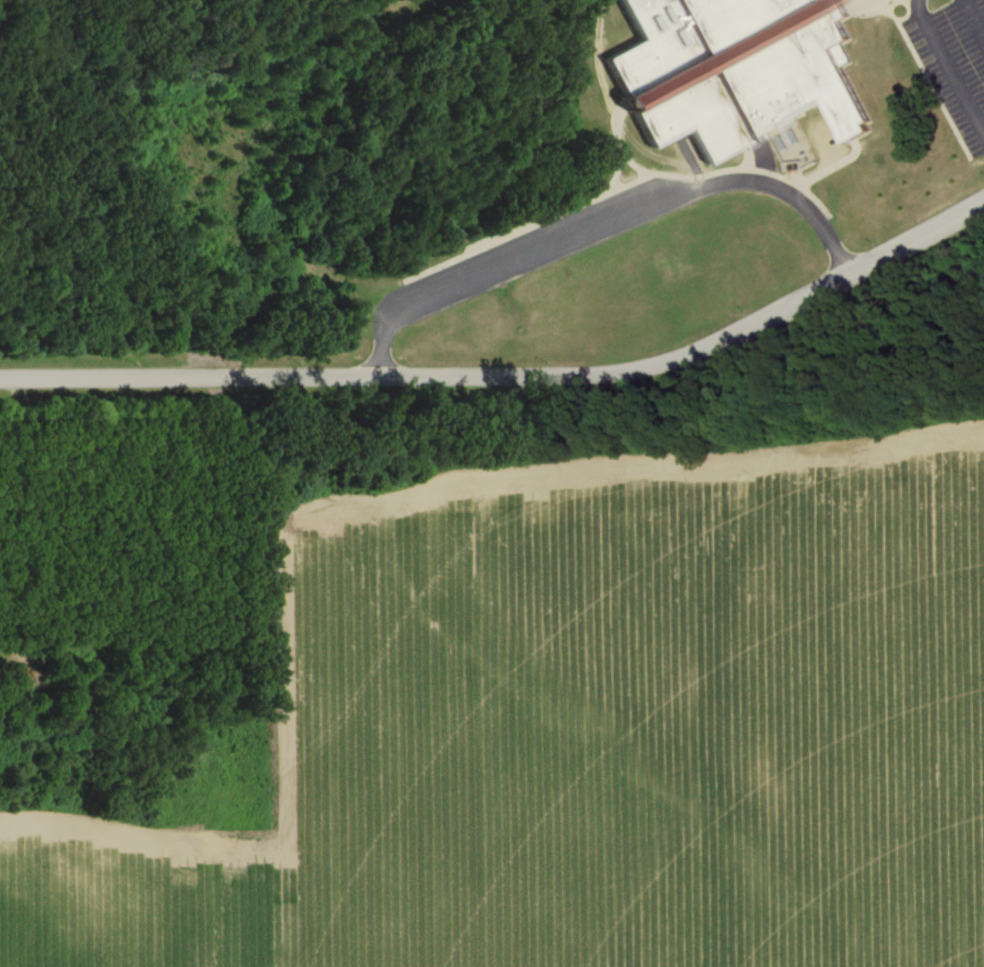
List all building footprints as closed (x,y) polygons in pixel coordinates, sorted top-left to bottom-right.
[(656,147),(693,128),(711,163),(835,98),(859,143),(882,130),(878,122),(882,120),(844,47),(862,37),(853,20),(860,16),(852,0),(624,0),(645,40),(610,59),(656,147)]
